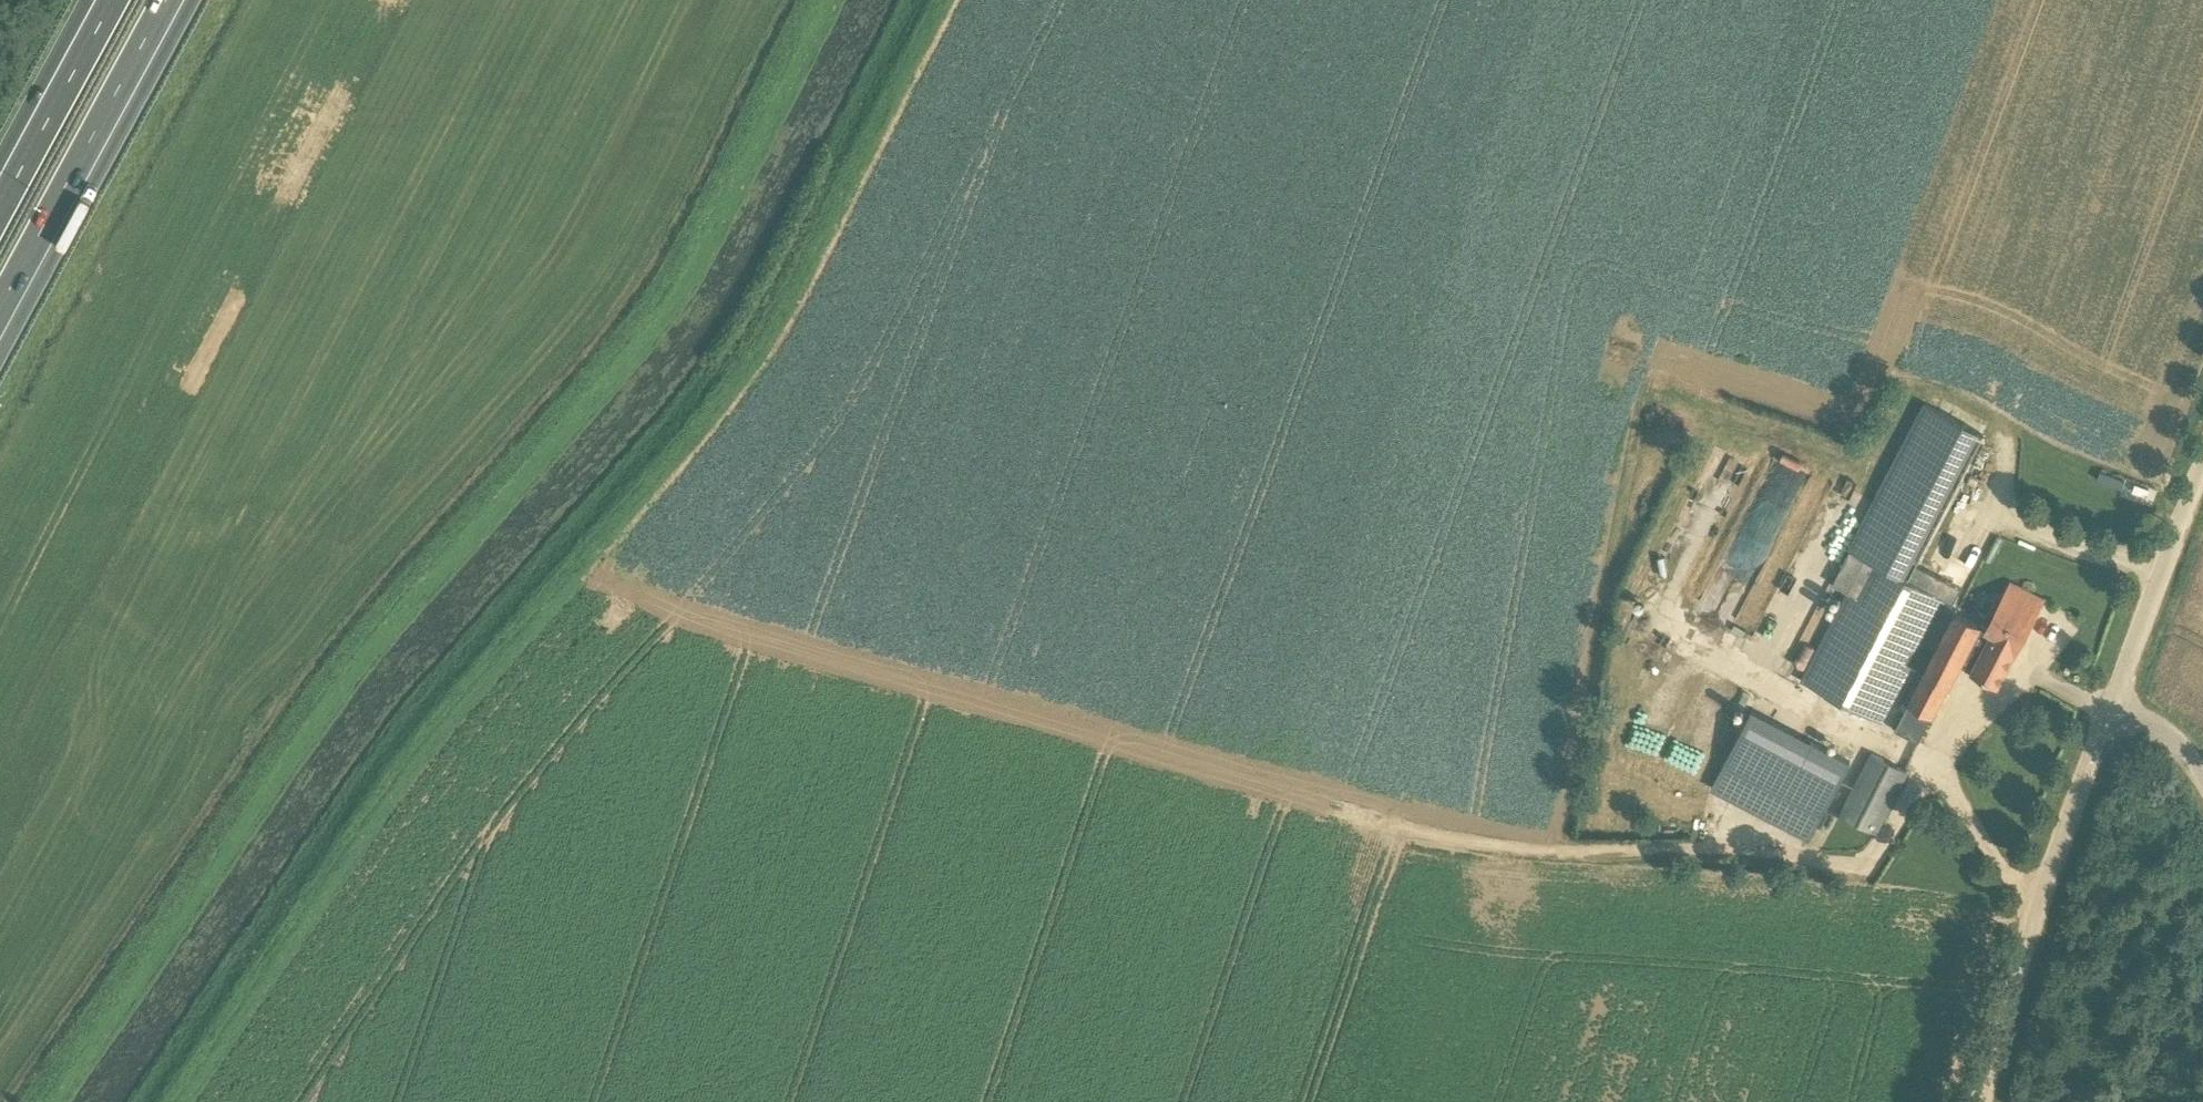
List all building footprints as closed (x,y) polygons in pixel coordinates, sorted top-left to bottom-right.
[(1920,671),(1927,657),(1919,652),(1946,600),(1953,604),(1962,588),(1925,569),(1917,584),(1889,569),(1889,571),(1851,551),(1833,585),(1848,592),(1802,681),(1883,723),(1912,667),(1920,671)] [(1989,634),(1970,671),(1996,685),(1997,686),(2043,599),(2012,583),(1989,628),(1987,632),(1989,634)] [(1987,632),(1989,628),(1957,611),(1932,659),(1927,657),(1920,671),(1901,707),(1906,710),(1896,730),(1919,742),(1959,665),(1970,671),(1989,634),(1987,632)] [(1752,711),(1712,789),(1811,840),(1851,762),(1752,711)] [(1872,753),(1841,815),(1876,833),(1908,772),(1872,753)]
